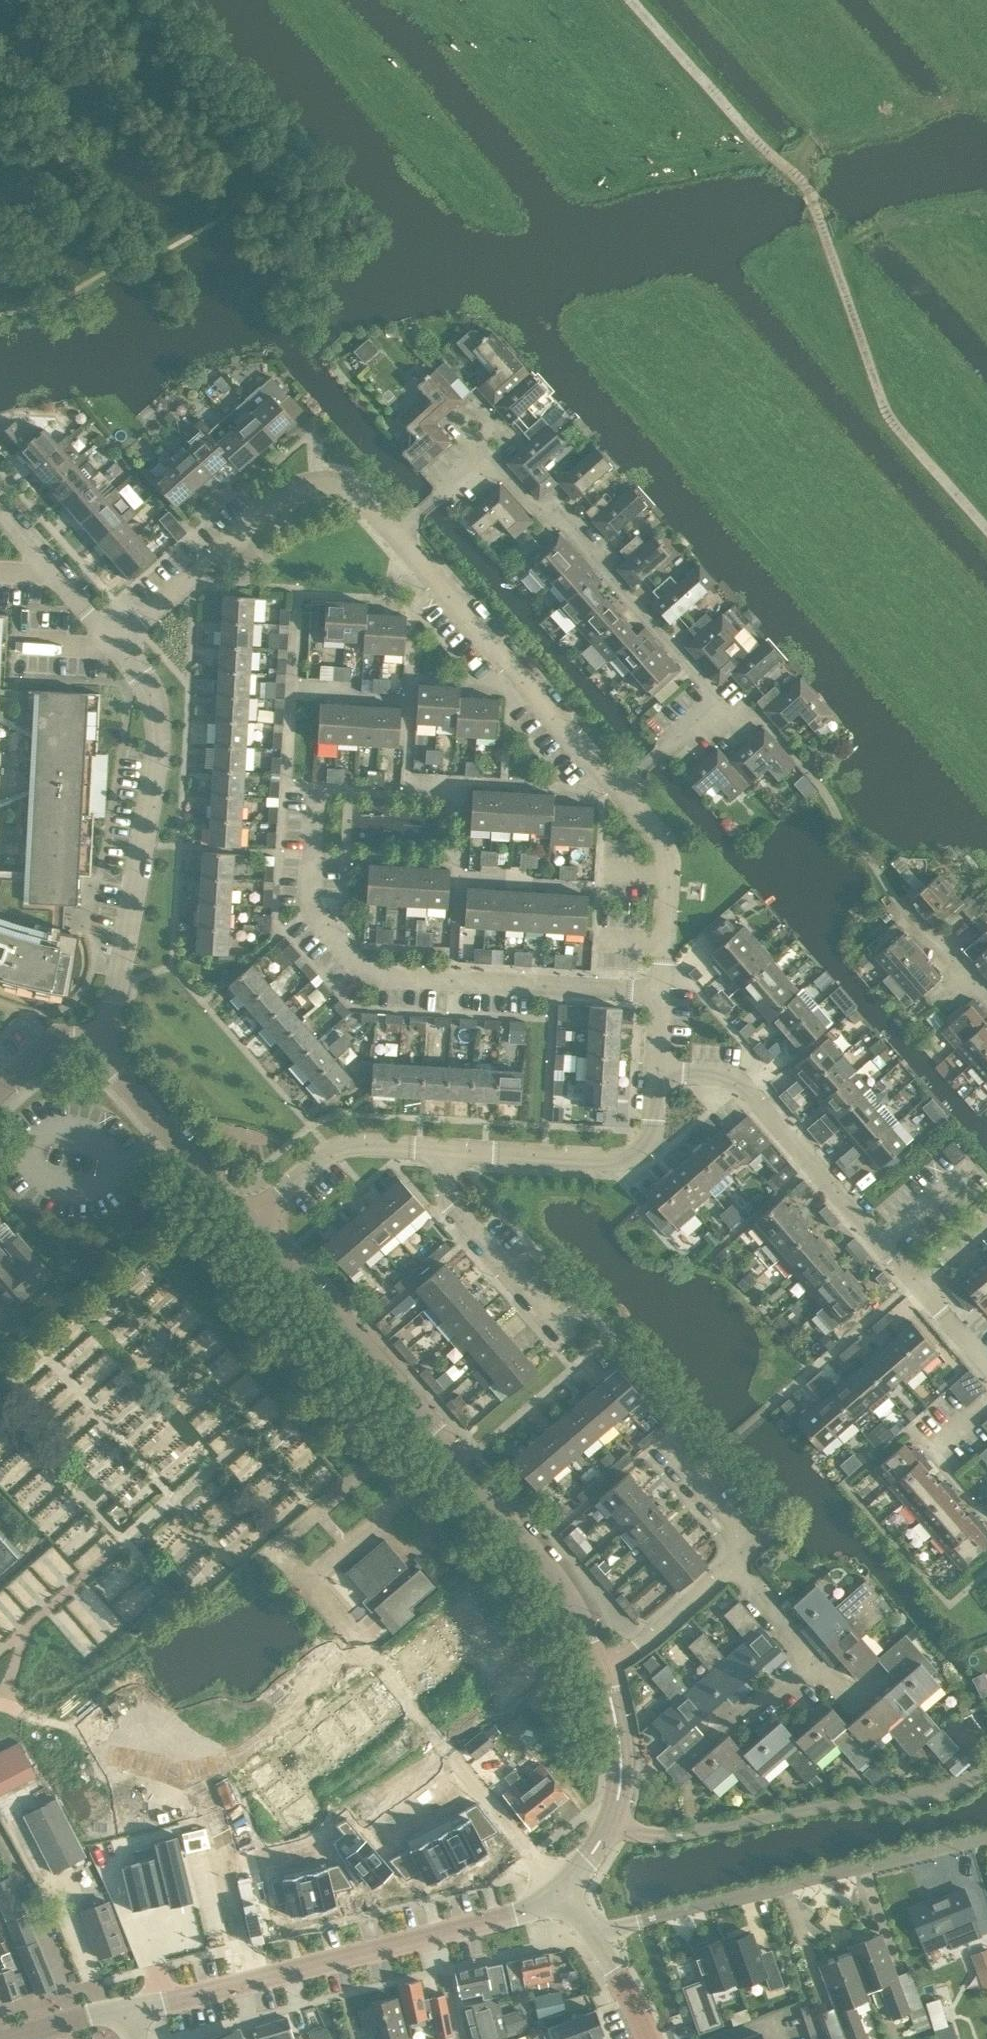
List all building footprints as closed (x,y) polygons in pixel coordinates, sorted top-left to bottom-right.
[(478,387),(494,405),(530,373),(493,332),(487,337),(485,336),(484,337),(476,329),(469,329),(455,342),(471,361),(481,353),(496,370),(478,387)] [(458,377),(453,371),(445,362),(436,370),(444,379),(449,385),(458,377)] [(427,394),(400,418),(418,438),(402,452),(417,470),(419,469),(433,457),(450,441),(435,423),(461,399),(449,385),(444,379),(436,370),(430,375),(429,373),(424,376),(426,378),(419,384),(427,394)] [(530,373),(494,405),(509,423),(546,391),(530,373)] [(253,411),(276,437),(294,421),(278,403),(288,395),(272,376),(258,388),(247,397),(256,408),(253,411)] [(471,390),(458,377),(449,385),(461,399),(471,390)] [(235,428),(257,452),(276,437),(253,411),(256,408),(247,397),(229,413),(239,424),(235,428)] [(555,405),(541,417),(548,425),(562,413),(555,405)] [(228,456),(228,457),(239,469),(257,452),(235,428),(239,424),(229,413),(211,429),(208,432),(218,444),(218,445),(228,456)] [(523,433),(531,441),(548,425),(541,417),(523,433)] [(190,450),(210,473),(228,457),(228,456),(218,445),(218,444),(208,432),(211,429),(201,418),(195,423),(198,426),(185,437),(188,440),(194,446),(190,450)] [(0,434),(0,442),(13,457),(19,452),(34,469),(60,447),(62,450),(71,443),(70,442),(73,439),(68,433),(56,443),(43,428),(30,439),(15,422),(15,421),(0,434)] [(531,441),(507,462),(539,498),(557,482),(542,465),(565,444),(548,425),(531,441)] [(172,465),(193,489),(210,473),(190,450),(194,446),(188,440),(185,437),(183,434),(176,440),(178,442),(167,453),(175,462),(172,465)] [(60,447),(34,469),(50,487),(76,464),(78,467),(87,459),(89,458),(83,451),(80,454),(71,443),(62,450),(60,447)] [(575,499),(612,467),(597,449),(559,481),(575,499)] [(168,467),(152,481),(175,506),(193,489),(172,465),(175,462),(167,453),(165,450),(158,456),(168,467)] [(76,464),(50,487),(66,505),(92,482),(94,485),(105,476),(100,470),(98,471),(87,459),(78,467),(76,464)] [(92,482),(66,505),(81,523),(107,501),(110,504),(121,494),(115,488),(104,497),(94,485),(92,482)] [(500,485),(464,516),(479,534),(498,518),(514,536),(531,521),(500,485)] [(611,505),(594,520),(609,538),(647,505),(631,488),(611,505)] [(586,511),(594,520),(611,505),(603,496),(586,511)] [(107,501),(81,523),(97,541),(123,518),(126,521),(136,512),(131,505),(120,515),(110,504),(107,501)] [(159,519),(178,541),(187,532),(169,511),(159,519)] [(123,518),(97,541),(113,559),(139,536),(142,539),(152,530),(146,523),(136,533),(126,521),(123,518)] [(535,563),(527,570),(543,588),(551,581),(552,582),(579,557),(579,556),(559,533),(530,558),(535,563)] [(619,551),(627,559),(645,543),(638,535),(619,551)] [(139,536),(113,559),(130,578),(156,556),(142,539),(139,536)] [(532,536),(515,550),(524,561),(540,547),(532,536)] [(627,559),(624,562),(617,568),(633,586),(669,554),(653,537),(646,544),(645,543),(627,559)] [(579,557),(552,582),(567,599),(568,600),(591,580),(592,580),(597,575),(586,563),(587,562),(581,554),(579,556),(579,557)] [(661,601),(660,600),(653,605),(670,624),(716,584),(700,565),(678,585),(679,585),(661,601)] [(653,592),(660,600),(661,601),(679,585),(678,585),(671,576),(653,592)] [(567,599),(559,606),(576,625),(604,600),(604,599),(594,588),(597,586),(592,580),(591,580),(568,600),(567,599)] [(223,595),(222,621),(253,622),(254,597),(223,595)] [(604,600),(576,625),(592,643),(621,618),(620,617),(610,607),(613,604),(607,597),(606,596),(604,599),(604,600)] [(326,601),(323,639),(344,640),(346,602),(326,601)] [(346,602),(344,640),(364,642),(366,613),(367,603),(346,602)] [(280,624),(288,625),(289,609),(281,608),(280,624)] [(366,613),(364,642),(365,642),(364,652),(383,653),(385,615),(366,613)] [(689,629),(697,638),(714,623),(706,613),(689,629)] [(385,615),(383,653),(404,654),(406,616),(385,615)] [(621,618),(592,643),(608,661),(616,654),(636,636),(635,635),(626,625),(629,622),(623,616),(622,615),(620,617),(621,618)] [(730,672),(732,674),(732,672),(737,668),(736,667),(721,649),(738,634),(723,616),(714,623),(697,638),(687,646),(718,683),(730,672)] [(222,621),(221,645),(251,647),(253,622),(222,621)] [(616,654),(631,672),(660,647),(649,635),(651,634),(645,627),(645,626),(635,635),(636,636),(616,654)] [(278,649),(287,649),(288,633),(279,633),(278,649)] [(767,641),(736,667),(737,668),(732,672),(732,674),(745,689),(782,658),(767,641)] [(221,645),(219,670),(250,672),(251,647),(221,645)] [(660,647),(631,672),(651,695),(680,669),(660,647)] [(277,673),(286,674),(287,658),(278,658),(277,673)] [(333,666),(333,680),(342,681),(342,667),(333,666)] [(342,667),(342,681),(350,681),(351,667),(342,667)] [(219,670),(218,695),(248,696),(250,672),(219,670)] [(373,678),(373,692),(381,693),(382,679),(373,678)] [(382,679),(381,693),(390,693),(390,679),(382,679)] [(783,696),(765,711),(781,729),(799,713),(814,731),(832,715),(801,680),(783,696)] [(275,698),(284,698),(285,683),(276,682),(275,698)] [(416,722),(437,724),(439,686),(418,684),(416,722)] [(439,686),(437,724),(457,725),(459,697),(459,687),(439,686)] [(756,701),(765,711),(783,696),(774,686),(756,701)] [(7,980),(8,982),(14,989),(22,995),(31,998),(41,999),(51,998),(60,995),(63,992),(68,993),(69,987),(74,982),(79,973),(81,964),(80,954),(77,945),(76,944),(78,934),(68,933),(63,927),(65,902),(66,886),(75,887),(75,874),(90,875),(93,815),(93,814),(93,812),(90,812),(93,756),(96,756),(96,754),(96,753),(99,693),(74,692),(67,691),(34,690),(34,692),(39,693),(30,872),(0,871),(0,978),(7,980)] [(218,695),(216,719),(247,721),(248,696),(218,695)] [(459,697),(457,725),(456,735),(476,736),(479,698),(459,697)] [(479,698),(476,736),(496,737),(499,699),(479,698)] [(319,703),(317,741),(338,742),(340,704),(319,703)] [(340,704),(338,742),(358,744),(360,706),(340,704)] [(360,706),(358,744),(378,745),(380,707),(360,706)] [(274,723),(283,724),(284,708),(275,707),(274,723)] [(380,707),(378,745),(398,746),(401,708),(380,707)] [(216,719),(215,744),(246,746),(247,721),(216,719)] [(763,728),(728,759),(728,760),(750,785),(768,769),(778,780),(796,765),(763,728)] [(272,748),(281,748),(282,732),(273,732),(272,748)] [(215,744),(214,769),(244,771),(246,746),(215,744)] [(717,747),(684,777),(701,796),(716,783),(732,801),(750,785),(728,760),(728,759),(717,747)] [(426,763),(434,764),(435,750),(427,749),(426,763)] [(804,758),(813,770),(824,760),(815,749),(804,758)] [(435,750),(434,764),(442,764),(443,750),(435,750)] [(271,772),(280,773),(281,757),(272,757),(271,772)] [(466,761),(465,775),(474,776),(475,762),(466,761)] [(475,762),(474,776),(482,776),(483,762),(475,762)] [(327,768),(327,782),(336,782),(336,768),(327,768)] [(336,768),(336,782),(344,783),(345,769),(336,768)] [(214,769),(212,793),(243,795),(244,771),(214,769)] [(368,770),(367,784),(375,785),(376,771),(368,770)] [(376,771),(375,785),(384,785),(385,771),(376,771)] [(270,797),(278,798),(279,782),(271,781),(270,797)] [(470,828),(491,829),(493,791),(472,790),(470,828)] [(493,791),(491,829),(511,830),(513,792),(493,791)] [(513,792),(511,830),(531,832),(533,793),(513,792)] [(212,793),(211,818),(241,820),(243,795),(212,793)] [(533,793),(531,832),(551,833),(553,805),(553,795),(533,793)] [(786,808),(775,796),(766,804),(777,816),(786,808)] [(553,805),(551,833),(551,843),(571,844),(573,806),(553,805)] [(268,822),(277,822),(278,807),(269,806),(268,822)] [(573,806),(571,844),(590,845),(593,807),(573,806)] [(211,818),(209,844),(240,846),(241,820),(211,818)] [(268,831),(266,847),(275,848),(276,832),(268,831)] [(480,864),(481,864),(489,865),(489,851),(481,850),(480,864)] [(203,851),(201,877),(233,879),(235,853),(203,851)] [(489,851),(489,865),(497,865),(498,851),(489,851)] [(521,853),(520,867),(528,867),(529,853),(521,853)] [(529,853),(528,867),(537,868),(538,854),(529,853)] [(899,855),(890,862),(904,878),(918,892),(910,900),(934,928),(963,902),(939,874),(926,885),(925,885),(924,884),(923,883),(922,882),(921,881),(920,880),(919,879),(918,878),(917,877),(916,876),(915,875),(914,875),(913,874),(912,873),(911,871),(910,870),(909,869),(908,868),(908,866),(908,865),(908,864),(908,862),(908,861),(909,860),(909,859),(899,855)] [(366,902),(387,903),(389,865),(368,864),(366,902)] [(265,881),(273,881),(274,865),(265,865),(265,881)] [(389,865),(387,903),(407,905),(409,867),(389,865)] [(560,865),(559,879),(568,879),(569,865),(560,865)] [(569,865),(568,879),(576,880),(577,866),(569,865)] [(409,867),(407,905),(427,906),(429,868),(409,867)] [(429,868),(427,906),(447,907),(449,869),(429,868)] [(201,877),(200,902),(232,904),(233,879),(201,877)] [(464,926),(485,927),(487,889),(466,888),(464,926)] [(487,889),(485,927),(505,928),(507,890),(487,889)] [(263,905),(272,906),(273,890),(264,890),(263,905)] [(507,890),(505,928),(525,930),(527,891),(507,890)] [(527,891),(525,930),(544,931),(547,893),(527,891)] [(547,893),(544,931),(564,932),(567,894),(547,893)] [(567,894),(564,932),(585,933),(587,895),(567,894)] [(200,902),(198,926),(230,928),(232,904),(200,902)] [(262,930),(271,931),(272,915),(263,914),(262,930)] [(416,931),(415,945),(424,946),(425,932),(426,919),(415,919),(415,931),(416,931)] [(707,936),(717,948),(711,953),(717,961),(715,963),(723,972),(759,941),(744,924),(736,931),(726,920),(707,936)] [(895,921),(867,945),(891,973),(919,948),(895,921)] [(228,953),(230,928),(198,926),(197,952),(219,953),(219,962),(235,963),(235,954),(228,953)] [(376,943),(384,943),(385,929),(377,929),(376,943)] [(385,929),(384,943),(393,944),(394,930),(385,929)] [(986,977),(986,929),(963,950),(986,977)] [(425,932),(424,946),(433,946),(433,932),(425,932)] [(484,948),(482,963),(491,963),(492,950),(492,940),(484,940),(484,948)] [(759,941),(723,972),(731,982),(734,980),(740,986),(772,959),(773,958),(759,941)] [(294,961),(301,955),(290,943),(284,949),(294,961)] [(475,949),(474,963),(482,963),(484,948),(475,948),(475,949)] [(891,973),(883,980),(899,997),(907,990),(914,999),(921,993),(942,974),(919,948),(891,973)] [(515,951),(514,965),(522,966),(523,952),(515,951)] [(523,952),(522,966),(531,966),(532,952),(523,952)] [(555,954),(554,968),(562,968),(563,954),(555,954)] [(563,954),(562,968),(571,969),(572,955),(563,954)] [(772,959),(740,986),(746,994),(743,996),(751,1005),(786,975),(772,959)] [(311,980),(317,974),(307,962),(300,968),(311,980)] [(252,965),(230,985),(246,1004),(269,985),(252,965)] [(688,973),(695,981),(702,975),(695,966),(688,973)] [(786,975),(751,1005),(759,1014),(762,1012),(768,1018),(800,991),(786,975)] [(327,998),(334,993),(323,981),(316,986),(327,998)] [(269,985),(246,1004),(263,1023),(285,1003),(269,985)] [(800,991),(768,1018),(776,1028),(779,1026),(786,1033),(818,1005),(803,988),(800,991)] [(710,998),(717,1006),(724,1000),(717,992),(710,998)] [(949,1025),(943,1030),(957,1046),(985,1022),(978,1013),(982,1009),(972,998),(965,1005),(968,1009),(949,1025)] [(344,1017),(350,1011),(339,1000),(333,1006),(344,1017)] [(717,1006),(724,1014),(731,1008),(724,1000),(717,1006)] [(285,1003),(263,1023),(279,1041),(301,1022),(285,1003)] [(558,1004),(557,1020),(566,1020),(567,1004),(558,1004)] [(818,1005),(786,1033),(791,1039),(788,1042),(797,1053),(832,1022),(818,1005)] [(590,1006),(589,1031),(619,1033),(621,1007),(590,1006)] [(377,1022),(377,1013),(361,1012),(361,1021),(377,1022)] [(401,1024),(402,1015),(386,1013),(385,1022),(401,1024)] [(425,1025),(426,1016),(410,1015),(410,1024),(425,1025)] [(450,1026),(451,1017),(435,1016),(435,1025),(450,1026)] [(475,1028),(476,1019),(460,1018),(460,1026),(475,1028)] [(500,1029),(501,1020),(485,1019),(484,1028),(500,1029)] [(509,1029),(525,1030),(526,1022),(510,1021),(509,1029)] [(745,1024),(738,1031),(745,1039),(752,1032),(756,1029),(749,1021),(745,1024)] [(301,1022),(279,1041),(295,1060),(317,1041),(301,1022)] [(957,1046),(972,1063),(986,1050),(986,1024),(985,1022),(957,1046)] [(557,1029),(556,1045),(565,1045),(566,1030),(557,1029)] [(589,1031),(587,1056),(618,1058),(619,1033),(589,1031)] [(819,1044),(790,1069),(799,1080),(803,1077),(809,1084),(834,1061),(843,1054),(828,1037),(819,1044)] [(317,1041),(295,1060),(311,1079),(333,1060),(317,1041)] [(752,1047),(760,1056),(767,1049),(760,1041),(752,1047)] [(760,1056),(766,1063),(773,1057),(767,1049),(760,1056)] [(972,1063),(986,1079),(986,1078),(986,1050),(972,1063)] [(555,1053),(554,1069),(563,1070),(564,1054),(555,1053)] [(587,1056),(586,1081),(616,1082),(618,1058),(587,1056)] [(349,1078),(333,1060),(311,1079),(327,1098),(345,1083),(349,1089),(360,1079),(354,1073),(349,1078)] [(373,1061),(371,1093),(396,1095),(398,1063),(373,1061)] [(834,1061),(809,1084),(814,1090),(811,1093),(819,1103),(848,1078),(848,1077),(834,1061)] [(398,1063),(396,1095),(421,1096),(423,1064),(398,1063)] [(423,1064),(421,1096),(446,1098),(448,1066),(423,1064)] [(448,1066),(446,1098),(471,1099),(472,1067),(448,1066)] [(472,1067),(471,1099),(495,1101),(497,1069),(472,1067)] [(497,1069),(495,1101),(521,1102),(523,1070),(497,1069)] [(814,1122),(806,1128),(814,1137),(870,1088),(855,1071),(848,1077),(848,1078),(819,1103),(827,1111),(814,1122)] [(563,1079),(554,1078),(553,1094),(562,1095),(563,1079)] [(615,1108),(616,1082),(586,1081),(584,1106),(615,1108)] [(870,1088),(814,1137),(820,1144),(828,1138),(827,1137),(840,1126),(848,1135),(884,1104),(870,1088)] [(778,1095),(785,1104),(792,1097),(785,1089),(778,1095)] [(785,1104),(792,1111),(799,1105),(792,1097),(785,1104)] [(855,1143),(842,1155),(843,1156),(849,1163),(865,1149),(898,1121),(884,1104),(848,1135),(855,1143)] [(747,1114),(738,1123),(762,1151),(763,1151),(772,1143),(747,1114)] [(898,1121),(865,1149),(870,1156),(868,1158),(876,1168),(905,1144),(912,1137),(898,1121)] [(721,1129),(702,1145),(725,1173),(733,1166),(750,1162),(753,1167),(767,1156),(763,1151),(762,1151),(738,1123),(725,1133),(721,1129)] [(954,1165),(965,1155),(952,1140),(941,1150),(954,1165)] [(784,1157),(772,1143),(763,1151),(767,1156),(779,1170),(788,1162),(784,1157)] [(702,1145),(684,1161),(712,1193),(714,1195),(731,1180),(725,1173),(702,1145)] [(835,1161),(842,1169),(849,1163),(842,1155),(835,1161)] [(684,1161),(665,1177),(689,1205),(693,1210),(712,1193),(684,1161)] [(779,1170),(771,1177),(779,1187),(797,1172),(788,1162),(779,1170)] [(842,1169),(849,1177),(856,1171),(849,1163),(842,1169)] [(655,1203),(645,1212),(660,1230),(661,1228),(670,1221),(675,1226),(677,1229),(696,1212),(693,1210),(689,1205),(665,1177),(647,1193),(655,1203)] [(384,1192),(409,1221),(425,1207),(399,1179),(384,1192)] [(796,1185),(803,1194),(810,1187),(803,1179),(796,1185)] [(369,1205),(394,1234),(409,1221),(384,1192),(369,1205)] [(751,1225),(766,1242),(796,1216),(781,1199),(751,1225)] [(725,1209),(736,1222),(743,1216),(732,1203),(725,1209)] [(354,1218),(379,1247),(394,1234),(369,1205),(354,1218)] [(818,1211),(825,1219),(832,1213),(826,1205),(818,1211)] [(730,1227),(736,1222),(725,1209),(719,1215),(730,1227)] [(832,1227),(839,1221),(832,1213),(825,1219),(832,1227)] [(796,1216),(766,1242),(780,1259),(810,1233),(796,1216)] [(339,1231),(364,1260),(379,1247),(354,1218),(339,1231)] [(323,1245),(348,1273),(364,1260),(339,1231),(323,1245)] [(810,1233),(780,1259),(794,1275),(824,1249),(810,1233)] [(10,1309),(51,1274),(18,1237),(7,1247),(13,1253),(8,1257),(8,1256),(5,1258),(0,1252),(0,1298),(10,1309)] [(846,1244),(854,1252),(861,1246),(854,1237),(846,1244)] [(445,1241),(434,1250),(440,1257),(451,1248),(445,1241)] [(860,1260),(867,1254),(861,1246),(854,1252),(860,1260)] [(824,1249),(794,1275),(809,1292),(839,1265),(824,1249)] [(424,1259),(430,1266),(440,1257),(434,1250),(424,1259)] [(986,1279),(986,1262),(979,1270),(986,1279)] [(445,1263),(416,1288),(430,1304),(458,1279),(445,1263)] [(839,1265),(809,1292),(822,1307),(852,1281),(839,1265)] [(415,1267),(404,1276),(410,1283),(421,1274),(415,1267)] [(986,1312),(986,1279),(979,1270),(969,1278),(964,1272),(947,1287),(968,1311),(977,1303),(986,1313),(986,1312)] [(882,1285),(889,1279),(882,1271),(875,1277),(882,1285)] [(394,1285),(400,1292),(410,1283),(404,1276),(394,1285)] [(458,1279),(430,1304),(443,1319),(471,1294),(458,1279)] [(822,1307),(817,1311),(832,1329),(837,1324),(838,1324),(846,1333),(872,1310),(864,1301),(867,1298),(852,1281),(822,1307)] [(384,1293),(374,1303),(379,1309),(390,1300),(384,1293)] [(471,1294),(443,1319),(456,1334),(485,1309),(471,1294)] [(485,1309),(456,1334),(469,1349),(498,1324),(485,1309)] [(879,1319),(886,1326),(893,1320),(887,1312),(879,1319)] [(375,1323),(385,1334),(391,1328),(382,1318),(375,1323)] [(877,1334),(886,1326),(879,1319),(871,1326),(877,1334)] [(916,1361),(923,1368),(939,1354),(910,1320),(900,1329),(902,1332),(895,1338),(916,1361)] [(498,1324),(469,1349),(482,1364),(511,1339),(498,1324)] [(393,1343),(402,1354),(409,1348),(400,1338),(393,1343)] [(876,1349),(900,1377),(905,1383),(923,1368),(916,1361),(895,1338),(889,1343),(886,1340),(876,1349)] [(511,1339),(482,1364),(495,1379),(524,1354),(511,1339)] [(847,1348),(853,1355),(861,1348),(855,1341),(847,1348)] [(402,1354),(411,1364),(418,1359),(409,1348),(402,1354)] [(845,1362),(853,1355),(847,1348),(839,1355),(845,1362)] [(863,1366),(884,1391),(900,1377),(876,1349),(867,1357),(870,1360),(863,1366)] [(524,1354),(495,1379),(509,1395),(538,1370),(524,1354)] [(844,1378),(868,1405),(884,1391),(863,1366),(857,1372),(854,1369),(844,1378)] [(419,1373),(428,1384),(435,1379),(426,1368),(419,1373)] [(602,1382),(627,1411),(643,1397),(618,1368),(602,1382)] [(814,1376),(852,1420),(868,1405),(844,1378),(836,1385),(822,1369),(814,1376)] [(959,1378),(976,1397),(985,1388),(969,1369),(959,1378)] [(820,1399),(811,1406),(836,1434),(852,1420),(814,1376),(806,1383),(820,1399)] [(949,1387),(953,1392),(965,1406),(976,1397),(959,1378),(949,1387)] [(428,1384),(437,1395),(444,1389),(435,1379),(428,1384)] [(587,1395),(612,1424),(627,1411),(602,1382),(587,1395)] [(572,1408),(597,1437),(612,1424),(587,1395),(572,1408)] [(445,1404),(455,1414),(461,1409),(452,1398),(445,1404)] [(781,1405),(781,1406),(787,1413),(795,1405),(789,1398),(781,1405)] [(819,1449),(836,1434),(811,1406),(802,1414),(805,1416),(797,1423),(819,1449)] [(557,1421),(582,1450),(597,1437),(572,1408),(557,1421)] [(455,1414),(464,1425),(470,1419),(461,1409),(455,1414)] [(542,1434),(567,1463),(582,1450),(557,1421),(542,1434)] [(658,1425),(647,1434),(653,1441),(664,1432),(658,1425)] [(527,1447),(552,1476),(567,1463),(542,1434),(527,1447)] [(637,1443),(643,1450),(653,1441),(647,1434),(637,1443)] [(875,1468),(889,1485),(924,1455),(919,1449),(913,1455),(903,1444),(875,1468)] [(511,1460),(536,1489),(552,1476),(527,1447),(511,1460)] [(628,1451),(617,1460),(623,1467),(634,1458),(628,1451)] [(924,1455),(889,1485),(904,1502),(934,1476),(926,1467),(931,1463),(924,1455)] [(607,1470),(612,1476),(623,1467),(617,1460),(607,1470)] [(588,1486),(587,1486),(593,1493),(603,1484),(598,1478),(597,1478),(592,1472),(582,1480),(588,1486)] [(628,1473),(599,1498),(612,1514),(641,1489),(628,1473)] [(934,1476),(904,1502),(918,1518),(952,1488),(947,1482),(942,1486),(934,1476)] [(576,1496),(582,1503),(593,1493),(587,1486),(576,1496)] [(952,1488),(918,1518),(932,1535),(962,1509),(954,1500),(959,1496),(952,1488)] [(641,1489),(612,1514),(626,1529),(654,1504),(641,1489)] [(566,1505),(557,1513),(562,1519),(573,1510),(567,1503),(566,1505)] [(654,1504),(626,1529),(639,1544),(667,1519),(654,1504)] [(962,1509),(932,1535),(946,1551),(981,1521),(975,1514),(970,1518),(962,1509)] [(18,1554),(12,1548),(21,1540),(0,1516),(0,1570),(18,1554)] [(667,1519),(639,1544),(652,1559),(680,1534),(667,1519)] [(946,1551),(961,1568),(986,1546),(986,1540),(982,1534),(986,1529),(986,1528),(981,1521),(946,1551)] [(562,1538),(572,1549),(578,1543),(569,1533),(562,1538)] [(680,1534),(652,1559),(665,1574),(693,1549),(680,1534)] [(578,1543),(572,1549),(581,1560),(587,1554),(586,1553),(593,1547),(585,1537),(578,1543)] [(346,1572),(368,1597),(369,1598),(365,1602),(374,1611),(375,1610),(395,1632),(414,1614),(408,1607),(433,1585),(419,1568),(412,1574),(405,1565),(406,1564),(384,1539),(383,1539),(385,1541),(349,1573),(347,1571),(346,1572)] [(693,1549),(665,1574),(678,1590),(707,1565),(693,1549)] [(465,1562),(471,1569),(483,1559),(476,1552),(465,1562)] [(766,1558),(760,1567),(771,1574),(777,1564),(766,1558)] [(589,1569),(598,1579),(605,1573),(595,1563),(589,1569)] [(171,1567),(160,1577),(175,1593),(179,1590),(180,1588),(186,1584),(185,1583),(184,1582),(181,1579),(171,1567)] [(598,1579),(607,1590),(614,1584),(605,1573),(598,1579)] [(816,1585),(792,1605),(814,1630),(808,1636),(807,1637),(817,1648),(873,1600),(879,1595),(866,1579),(858,1585),(859,1585),(835,1606),(816,1585)] [(434,1629),(389,1665),(414,1696),(463,1657),(468,1653),(507,1701),(502,1705),(498,1708),(499,1710),(510,1701),(539,1677),(470,1591),(443,1613),(437,1618),(432,1622),(430,1624),(434,1629)] [(615,1599),(624,1609),(631,1603),(622,1593),(615,1599)] [(873,1600),(817,1648),(827,1659),(828,1659),(835,1653),(857,1678),(864,1672),(879,1659),(878,1657),(879,1657),(861,1637),(886,1615),(892,1610),(890,1607),(883,1599),(879,1595),(873,1600)] [(740,1600),(724,1614),(746,1640),(726,1657),(725,1659),(744,1681),(745,1680),(746,1680),(770,1658),(777,1665),(788,1655),(740,1600)] [(624,1609),(633,1620),(640,1614),(631,1603),(624,1609)] [(908,1631),(916,1640),(922,1634),(915,1625),(908,1631)] [(704,1632),(688,1646),(710,1671),(690,1688),(690,1689),(709,1711),(734,1689),(740,1697),(751,1687),(750,1687),(746,1680),(745,1680),(744,1681),(725,1659),(726,1657),(704,1632)] [(879,1657),(878,1657),(879,1659),(889,1670),(898,1681),(883,1694),(925,1742),(942,1762),(943,1761),(957,1748),(940,1729),(917,1703),(941,1684),(931,1673),(937,1668),(907,1633),(897,1641),(879,1657)] [(626,1667),(633,1677),(638,1674),(639,1668),(636,1661),(626,1667)] [(668,1663),(652,1677),(674,1703),(652,1722),(671,1743),(656,1756),(666,1768),(665,1769),(666,1770),(686,1752),(705,1735),(695,1724),(709,1711),(690,1689),(690,1688),(668,1663)] [(269,1753),(243,1775),(294,1838),(325,1813),(303,1786),(402,1706),(377,1675),(287,1747),(283,1742),(281,1744),(269,1753)] [(122,1689),(87,1697),(97,1742),(100,1742),(103,1754),(100,1755),(103,1764),(175,1748),(172,1737),(170,1738),(167,1725),(169,1725),(163,1701),(160,1701),(157,1689),(160,1688),(157,1679),(121,1686),(122,1689)] [(974,1685),(981,1698),(986,1695),(986,1679),(974,1685)] [(848,1724),(847,1725),(866,1748),(867,1748),(888,1730),(910,1755),(925,1742),(883,1694),(877,1700),(848,1724)] [(821,1716),(796,1738),(816,1762),(836,1744),(858,1768),(859,1767),(867,1760),(873,1755),(867,1748),(866,1748),(847,1725),(848,1724),(825,1700),(814,1710),(821,1716)] [(745,1752),(744,1753),(763,1776),(764,1775),(785,1757),(806,1782),(808,1780),(815,1788),(822,1781),(815,1774),(821,1768),(816,1762),(796,1738),(774,1713),(762,1723),(769,1730),(745,1751),(745,1752)] [(494,1744),(483,1730),(464,1744),(476,1758),(494,1744)] [(686,1752),(666,1770),(679,1784),(694,1770),(710,1789),(732,1770),(754,1795),(769,1782),(764,1775),(763,1776),(744,1753),(745,1752),(745,1751),(729,1733),(715,1746),(705,1735),(686,1752)] [(0,1751),(0,1796),(39,1777),(22,1741),(0,1751)] [(957,1748),(943,1761),(953,1774),(971,1758),(960,1745),(957,1748)] [(874,1762),(863,1772),(876,1788),(880,1784),(883,1787),(894,1785),(888,1777),(874,1762)] [(537,1781),(529,1787),(528,1788),(529,1788),(548,1811),(566,1796),(539,1763),(529,1771),(537,1781)] [(530,1826),(548,1811),(529,1788),(528,1788),(520,1794),(513,1785),(503,1793),(530,1826)] [(85,1856),(53,1793),(37,1801),(39,1807),(24,1815),(53,1872),(85,1856)] [(468,1806),(444,1819),(467,1863),(487,1853),(481,1840),(490,1835),(498,1832),(499,1831),(476,1802),(475,1803),(468,1806)] [(341,1832),(330,1841),(338,1855),(357,1883),(360,1880),(365,1876),(372,1886),(391,1870),(346,1817),(334,1824),(341,1832)] [(444,1819),(424,1829),(447,1874),(467,1863),(444,1819)] [(401,1852),(388,1859),(406,1880),(421,1871),(428,1884),(447,1874),(424,1829),(405,1839),(409,1848),(401,1852)] [(157,1856),(121,1865),(132,1910),(168,1901),(169,1906),(193,1901),(177,1835),(154,1840),(157,1856)] [(325,1861),(302,1867),(313,1911),(335,1906),(332,1892),(339,1890),(354,1887),(339,1863),(326,1866),(325,1861)] [(281,1877),(269,1880),(275,1906),(288,1902),(291,1916),(313,1911),(302,1867),(280,1872),(281,1877)] [(26,1913),(9,1876),(0,1880),(0,1906),(7,1921),(35,1991),(35,1992),(55,1986),(26,1913)] [(916,1907),(909,1910),(921,1939),(926,1951),(950,1941),(945,1930),(961,1923),(968,1940),(981,1935),(974,1918),(975,1918),(963,1888),(916,1907)] [(99,1957),(125,1948),(108,1901),(82,1911),(99,1957)] [(729,1940),(724,1942),(739,1985),(765,1975),(770,1989),(783,1985),(771,1950),(759,1954),(751,1932),(744,1935),(743,1932),(728,1937),(729,1940)] [(865,1990),(880,1985),(893,2018),(909,2012),(880,1934),(848,1946),(851,1954),(852,1954),(865,1990)] [(697,1958),(675,1966),(698,2033),(723,2024),(716,2005),(742,1996),(739,1987),(739,1985),(724,1942),(722,1937),(711,1941),(710,1938),(697,1943),(698,1946),(693,1948),(697,1958)] [(2,2000),(20,1995),(17,1984),(23,1982),(20,1971),(13,1973),(12,1969),(17,1967),(10,1951),(2,1954),(1,1957),(6,1970),(0,1972),(0,1994),(2,2000)] [(548,1953),(506,1962),(513,1995),(527,1992),(526,1984),(538,1982),(539,1987),(548,1986),(546,1980),(553,1978),(548,1953)] [(848,2038),(861,2038),(866,2037),(853,2004),(869,1998),(865,1990),(852,1954),(851,1954),(820,1966),(848,2038)] [(501,1962),(456,1972),(461,1998),(481,1993),(480,1989),(489,1987),(492,1998),(492,1999),(497,1998),(508,1996),(501,1962)] [(419,1980),(399,1984),(408,2019),(408,2021),(426,2018),(428,2017),(433,2016),(433,2019),(435,2026),(436,2031),(438,2038),(442,2037),(453,2035),(451,2026),(444,1994),(422,1998),(419,1980)] [(565,2013),(560,1991),(533,1997),(537,2018),(565,2013)] [(396,1997),(374,2004),(375,2008),(360,2012),(364,2030),(375,2027),(378,2038),(408,2038),(396,1997)] [(463,2006),(472,2038),(490,2038),(507,2034),(507,2036),(517,2033),(516,2031),(516,2030),(528,2026),(524,2011),(521,2012),(520,2009),(502,2014),(497,1998),(492,1999),(492,1998),(463,2006)] [(925,2002),(933,2029),(937,2038),(949,2038),(956,2036),(951,2023),(947,2024),(939,1998),(925,2002)] [(799,2007),(811,2038),(818,2038),(805,2004),(799,2007)] [(547,2027),(547,2028),(551,2038),(601,2038),(602,2038),(600,2033),(603,2033),(594,2009),(558,2022),(547,2027)] [(256,2027),(260,2038),(291,2038),(290,2037),(293,2036),(287,2017),(256,2027)] [(236,2029),(210,2038),(209,2038),(208,2038),(240,2038),(236,2029)]
